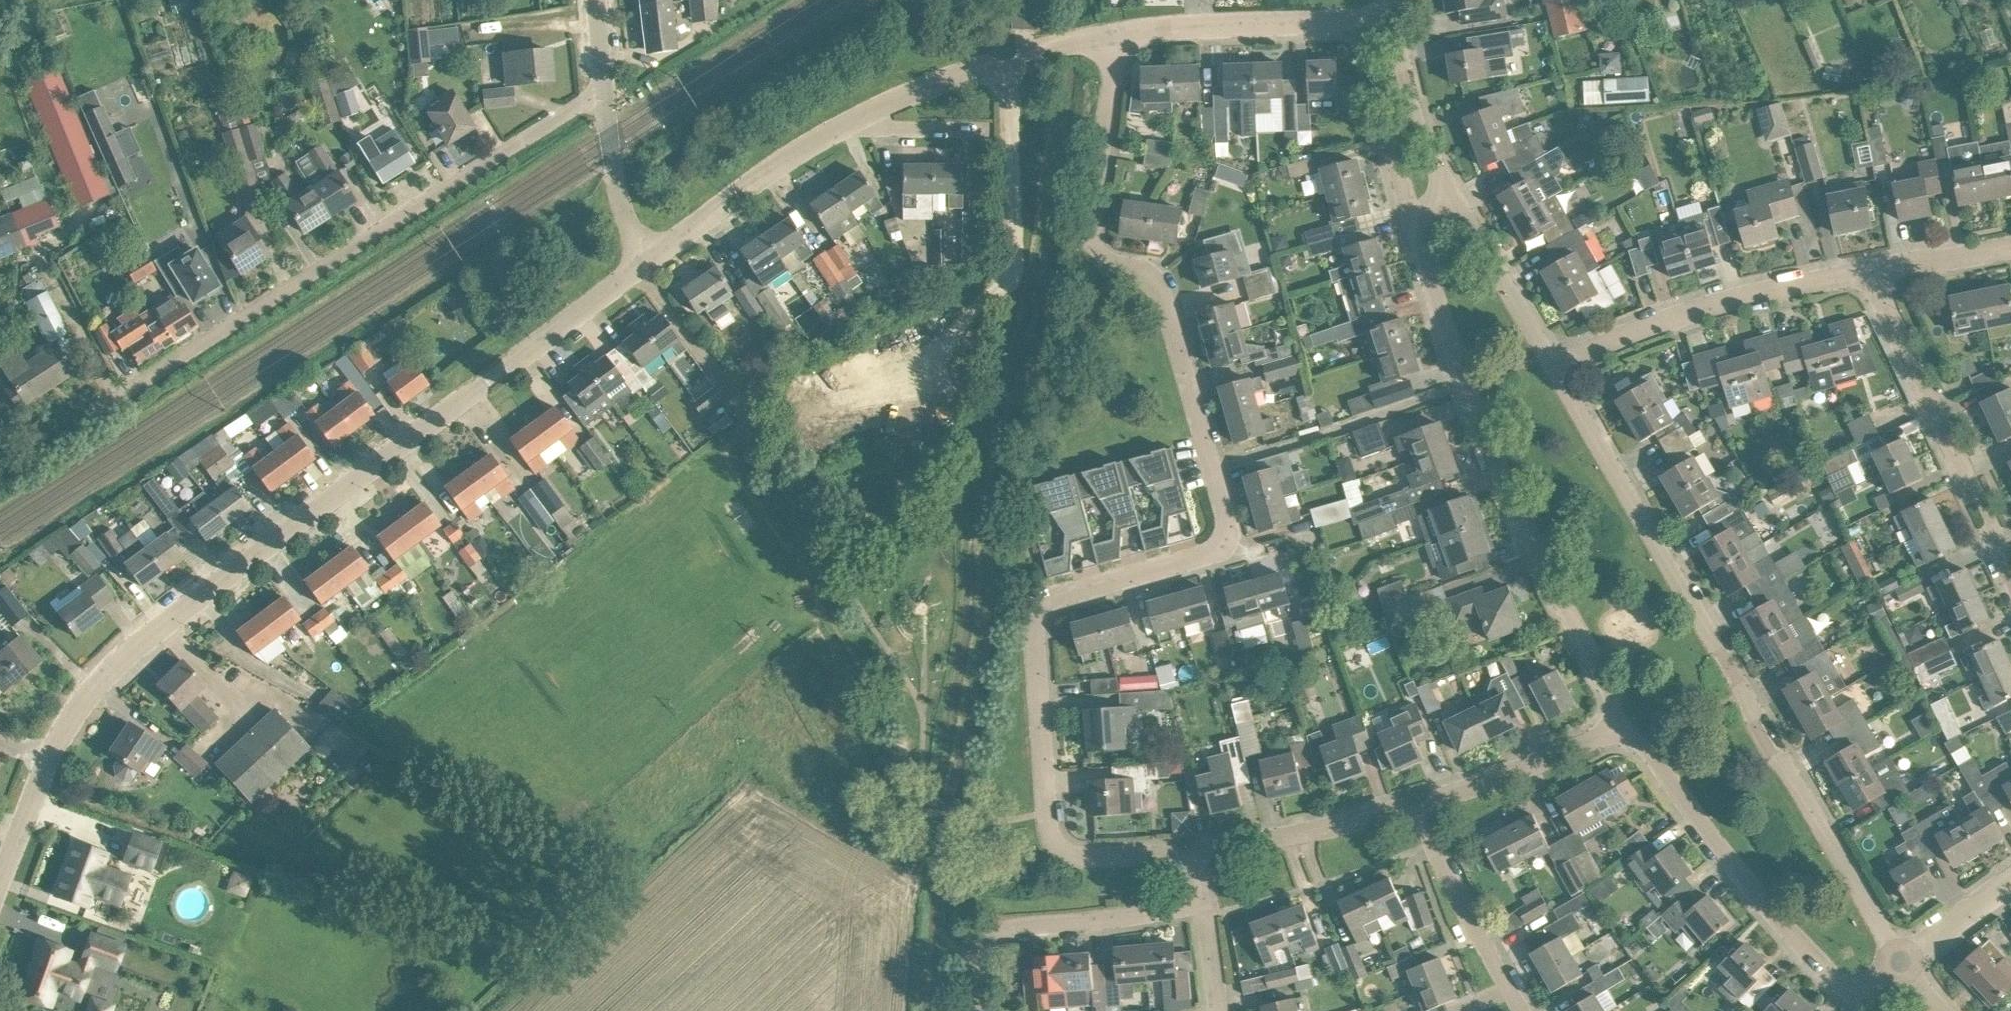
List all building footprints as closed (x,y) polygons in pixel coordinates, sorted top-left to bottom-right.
[(691,11),(716,8),(716,0),(690,0),(691,11)] [(1447,13),(1471,9),(1473,22),(1507,17),(1504,0),(1445,0),(1447,13)] [(1556,36),(1591,28),(1584,0),(1547,0),(1556,36)] [(671,1),(640,5),(645,48),(676,44),(671,1)] [(409,29),(412,62),(432,60),(429,27),(409,29)] [(1505,58),(1514,57),(1513,46),(1525,45),(1523,28),(1474,35),(1476,51),(1449,55),(1453,83),(1488,79),(1508,76),(1505,58)] [(505,54),(507,84),(552,80),(549,50),(505,54)] [(1618,51),(1597,52),(1598,72),(1619,71),(1618,51)] [(1322,62),(1309,62),(1310,98),(1338,97),(1338,107),(1353,106),(1352,78),(1338,78),(1337,61),(1337,56),(1322,57),(1322,62)] [(1256,97),(1256,109),(1257,109),(1257,113),(1272,113),(1272,97),(1284,96),(1282,63),(1270,64),(1269,58),(1254,59),(1256,97)] [(1242,109),(1256,109),(1256,97),(1254,59),(1239,59),(1239,65),(1226,65),(1228,98),(1242,98),(1242,109)] [(310,63),(316,80),(326,77),(320,60),(310,63)] [(1200,66),(1172,67),(1173,101),(1201,100),(1200,66)] [(58,67),(25,80),(77,207),(109,194),(103,178),(58,67)] [(1173,101),(1172,67),(1144,68),(1144,88),(1134,86),(1130,112),(1151,115),(1151,111),(1158,110),(1158,112),(1173,112),(1173,101)] [(326,77),(316,80),(309,83),(323,125),(340,119),(329,87),(326,77)] [(1584,80),(1585,104),(1650,101),(1649,77),(1584,80)] [(484,91),(486,106),(514,104),(512,88),(484,91)] [(1511,113),(1513,116),(1527,111),(1525,108),(1518,88),(1485,96),(1490,109),(1466,118),(1470,129),(1469,130),(1471,135),(1472,134),(1475,142),(1507,130),(1502,116),(1511,113)] [(349,90),(333,96),(341,119),(360,112),(352,89),(349,90)] [(426,106),(448,143),(474,127),(451,91),(426,106)] [(2002,97),(2003,103),(2002,103),(2010,141),(2010,148),(2010,95),(2002,97)] [(1756,109),(1766,142),(1791,134),(1781,102),(1756,109)] [(1282,104),(1283,131),(1299,130),(1298,103),(1282,104)] [(1311,103),(1298,103),(1299,130),(1312,130),(1311,103)] [(117,188),(137,179),(103,105),(83,114),(117,188)] [(1227,106),(1215,107),(1215,133),(1216,143),(1229,142),(1227,106)] [(1694,111),(1698,123),(1714,118),(1711,106),(1694,111)] [(1203,134),(1215,133),(1215,107),(1202,107),(1203,134)] [(1691,118),(1689,108),(1678,111),(1680,121),(1691,118)] [(219,113),(225,132),(238,128),(234,115),(232,109),(219,113)] [(238,128),(241,127),(252,124),(248,111),(234,115),(238,128)] [(1607,112),(1597,113),(1598,121),(1608,120),(1607,112)] [(256,122),(252,124),(241,127),(258,182),(272,178),(256,122)] [(1507,130),(1475,142),(1484,166),(1501,160),(1509,157),(1516,170),(1546,154),(1538,134),(1534,136),(1529,122),(1507,130)] [(1937,161),(1938,164),(1951,161),(1960,204),(1990,198),(1982,163),(1979,147),(1978,141),(1948,148),(1943,124),(1930,127),(1937,161)] [(238,128),(225,132),(222,133),(245,206),(264,200),(258,182),(241,127),(238,128)] [(400,163),(410,157),(411,156),(400,140),(393,128),(381,136),(372,142),(369,136),(357,143),(358,144),(372,166),(383,183),(404,170),(400,163)] [(1868,135),(1874,166),(1888,163),(1883,137),(1881,137),(1880,132),(1868,135)] [(1148,138),(1146,151),(1173,155),(1175,142),(1148,138)] [(1795,147),(1806,181),(1824,176),(1813,141),(1812,142),(1796,147),(1795,147)] [(1982,163),(1990,198),(2010,194),(2010,152),(2010,149),(2010,148),(2010,141),(1979,147),(1982,163)] [(323,179),(312,187),(330,216),(356,201),(322,146),(308,155),(323,179)] [(1565,156),(1559,146),(1546,154),(1516,170),(1523,183),(1500,196),(1506,206),(1505,207),(1508,212),(1509,211),(1513,218),(1543,202),(1539,195),(1545,192),(1549,198),(1556,194),(1563,190),(1555,177),(1560,174),(1565,156)] [(1173,155),(1146,151),(1145,164),(1171,168),(1173,155)] [(349,154),(342,158),(349,170),(356,166),(349,154)] [(1314,158),(1286,165),(1290,178),(1317,171),(1314,158)] [(1320,170),(1327,196),(1364,186),(1357,160),(1320,170)] [(1938,164),(1937,161),(1922,164),(1924,179),(1895,184),(1901,220),(1931,214),(1927,193),(1942,190),(1938,164)] [(932,193),(932,165),(902,165),(903,207),(915,207),(914,193),(932,193)] [(962,165),(932,165),(932,193),(947,193),(947,207),(962,207),(962,165)] [(1228,181),(1232,169),(1220,165),(1216,177),(1228,181)] [(1647,167),(1633,175),(1643,192),(1657,184),(1647,167)] [(859,171),(833,188),(849,211),(863,202),(871,214),(882,207),(873,195),(874,194),(859,171)] [(305,232),(330,216),(312,187),(299,195),(285,174),(273,181),(305,232)] [(1736,207),(1723,211),(1726,222),(1739,218),(1747,246),(1778,237),(1773,220),(1782,218),(1783,219),(1798,214),(1788,181),(1750,192),(1754,206),(1737,211),(1736,207)] [(1827,189),(1836,233),(1872,226),(1864,181),(1827,189)] [(1364,186),(1327,196),(1333,219),(1334,222),(1357,216),(1371,213),(1367,200),(1372,199),(1368,185),(1364,186)] [(1196,186),(1189,212),(1202,216),(1209,190),(1196,186)] [(849,211),(833,188),(809,204),(833,240),(857,224),(849,211)] [(1513,218),(1526,241),(1548,228),(1555,241),(1575,229),(1563,207),(1556,194),(1549,198),(1549,199),(1543,202),(1513,218)] [(47,198),(10,213),(25,247),(37,243),(34,236),(58,226),(47,198)] [(1122,235),(1150,238),(1154,205),(1126,202),(1122,235)] [(961,234),(961,262),(963,262),(974,251),(974,203),(969,203),(969,212),(962,212),(961,234)] [(1154,205),(1150,238),(1178,242),(1182,209),(1154,205)] [(1719,246),(1732,242),(1726,222),(1723,211),(1721,206),(1709,210),(1709,211),(1679,220),(1683,233),(1694,270),(1717,263),(1711,241),(1717,239),(1719,246)] [(1590,210),(1574,219),(1579,228),(1579,227),(1587,223),(1595,218),(1590,210)] [(25,247),(10,213),(0,217),(0,258),(25,247)] [(895,216),(895,217),(884,221),(892,241),(904,237),(896,216),(895,216)] [(112,223),(131,262),(143,256),(124,217),(112,223)] [(217,235),(231,256),(241,273),(268,255),(245,218),(217,235)] [(789,218),(764,234),(795,281),(796,280),(791,274),(805,265),(801,260),(811,253),(803,242),(804,241),(789,218)] [(1330,223),(1305,231),(1306,233),(1302,234),(1304,243),(1308,241),(1309,244),(1333,237),(1330,223)] [(1587,223),(1579,227),(1582,232),(1582,233),(1590,229),(1587,223)] [(1596,268),(1597,269),(1601,267),(1600,265),(1601,265),(1582,233),(1582,232),(1579,227),(1579,228),(1575,229),(1555,241),(1547,246),(1557,263),(1542,271),(1554,292),(1596,268)] [(934,268),(944,268),(944,228),(934,228),(934,268)] [(1210,256),(1197,260),(1204,287),(1239,277),(1227,233),(1205,239),(1210,256)] [(1640,240),(1642,246),(1648,266),(1660,263),(1658,256),(1665,254),(1671,277),(1694,270),(1683,233),(1653,242),(1652,237),(1640,240)] [(795,281),(764,234),(739,251),(755,274),(756,273),(766,289),(757,295),(787,340),(798,332),(791,322),(792,321),(774,295),(795,281)] [(1337,250),(1333,237),(1309,244),(1310,249),(1303,251),(1306,259),(1337,250)] [(1338,268),(1330,270),(1333,282),(1339,281),(1339,280),(1386,266),(1378,239),(1344,249),(1348,263),(1338,268)] [(828,251),(852,289),(862,283),(838,245),(828,251)] [(180,281),(193,302),(207,293),(209,296),(218,290),(217,287),(219,286),(196,249),(184,256),(178,246),(154,261),(170,287),(180,281)] [(1650,273),(1648,266),(1642,246),(1630,249),(1637,276),(1650,273)] [(852,291),(826,250),(814,258),(840,299),(852,291)] [(127,268),(135,282),(157,269),(148,255),(127,268)] [(918,280),(933,276),(933,266),(913,266),(918,280)] [(1339,280),(1339,281),(1344,295),(1346,295),(1351,311),(1348,312),(1351,321),(1387,310),(1383,296),(1394,293),(1386,266),(1339,280)] [(729,308),(724,300),(732,295),(714,267),(682,289),(697,312),(704,307),(711,318),(716,320),(729,312),(729,308)] [(1243,274),(1247,287),(1273,279),(1270,267),(1243,274)] [(1596,268),(1554,292),(1555,294),(1552,296),(1558,306),(1561,305),(1566,313),(1579,305),(1587,319),(1615,303),(1597,269),(1596,268)] [(23,287),(30,300),(27,302),(49,342),(69,331),(40,278),(23,287)] [(1273,279),(1247,287),(1251,300),(1277,292),(1273,279)] [(734,293),(751,317),(762,310),(746,285),(734,293)] [(1980,291),(1988,327),(2010,322),(2010,290),(2010,285),(1980,291)] [(1988,327),(1980,291),(1951,297),(1958,333),(1988,327)] [(198,326),(184,304),(179,307),(172,295),(152,308),(160,320),(160,319),(174,341),(198,326)] [(812,306),(828,330),(835,325),(819,301),(812,306)] [(1199,313),(1207,339),(1243,329),(1236,303),(1199,313)] [(139,364),(174,341),(160,319),(160,320),(152,308),(140,315),(135,306),(118,317),(122,325),(112,331),(107,323),(92,332),(97,338),(108,355),(120,347),(123,351),(128,347),(139,364)] [(645,316),(638,322),(661,353),(671,346),(678,355),(686,348),(660,313),(649,322),(645,316)] [(1833,339),(1824,342),(1836,385),(1858,379),(1857,376),(1877,370),(1867,344),(1862,346),(1854,318),(1829,325),(1833,339)] [(1311,335),(1315,346),(1363,331),(1359,319),(1332,327),(1311,335)] [(1391,323),(1368,330),(1377,356),(1411,344),(1415,343),(1411,329),(1407,331),(1403,319),(1391,323)] [(616,351),(622,360),(642,386),(652,379),(643,367),(661,353),(638,322),(630,328),(634,334),(623,342),(624,344),(616,351)] [(820,323),(809,330),(814,337),(825,330),(820,323)] [(1307,336),(1310,335),(1306,323),(1298,326),(1301,338),(1307,336)] [(1263,364),(1263,365),(1283,359),(1282,358),(1279,345),(1265,349),(1264,346),(1248,343),(1243,329),(1207,339),(1214,365),(1241,358),(1243,364),(1256,361),(1257,366),(1263,364)] [(1789,340),(1780,343),(1779,343),(1785,365),(1788,373),(1808,367),(1815,391),(1836,385),(1824,342),(1815,345),(1811,331),(1792,336),(1793,342),(1790,342),(1789,340)] [(813,341),(807,332),(799,337),(805,347),(813,341)] [(1749,356),(1739,358),(1752,401),(1773,395),(1766,371),(1785,365),(1779,343),(1780,343),(1777,332),(1764,336),(1745,342),(1749,356)] [(347,351),(363,372),(377,362),(361,340),(347,351)] [(18,407),(74,371),(57,344),(28,363),(17,346),(0,357),(0,363),(13,384),(6,389),(18,407)] [(1385,382),(1369,387),(1376,410),(1415,396),(1410,381),(1404,383),(1401,376),(1420,370),(1411,344),(1377,356),(1385,382)] [(404,351),(403,351),(400,347),(390,355),(393,359),(402,371),(387,381),(403,403),(429,385),(413,363),(412,363),(404,351)] [(1698,370),(1704,388),(1724,383),(1731,407),(1752,401),(1739,358),(1730,361),(1726,347),(1707,352),(1711,366),(1698,370)] [(633,393),(642,386),(622,360),(616,351),(607,357),(605,355),(594,363),(590,358),(582,364),(606,395),(606,394),(613,404),(631,391),(633,393)] [(1283,359),(1263,365),(1267,379),(1304,369),(1300,353),(1282,358),(1283,359)] [(344,374),(354,366),(345,354),(335,362),(344,374)] [(1691,392),(1704,388),(1698,370),(1695,360),(1683,363),(1691,392)] [(606,395),(582,364),(574,369),(578,375),(567,383),(572,389),(562,396),(585,426),(614,405),(613,404),(606,394),(606,395)] [(1995,367),(1989,370),(1971,378),(1977,391),(1998,381),(1995,367)] [(1617,400),(1629,421),(1662,402),(1667,398),(1652,372),(1628,386),(1631,392),(1617,400)] [(1221,388),(1228,415),(1258,406),(1254,393),(1266,390),(1262,377),(1251,380),(1250,379),(1221,388)] [(347,399),(336,407),(354,430),(374,415),(357,391),(348,380),(339,387),(347,399)] [(667,390),(660,381),(646,391),(653,401),(667,390)] [(1778,385),(1782,398),(1794,394),(1793,389),(1790,381),(1778,385)] [(1808,385),(1793,389),(1794,394),(1796,402),(1812,399),(1808,385)] [(279,393),(293,411),(302,404),(289,386),(279,393)] [(692,403),(700,413),(722,396),(715,386),(692,403)] [(1991,422),(2010,412),(2010,388),(1982,402),(1991,422)] [(1297,396),(1304,422),(1318,418),(1311,393),(1297,396)] [(1686,412),(1672,420),(1662,402),(1629,421),(1641,441),(1662,429),(1665,436),(1660,439),(1666,450),(1690,436),(1689,435),(1697,430),(1686,412)] [(1708,406),(1711,418),(1726,414),(1723,402),(1708,406)] [(354,430),(336,407),(325,415),(317,403),(307,411),(316,422),(315,422),(333,446),(354,430)] [(647,411),(658,426),(666,420),(655,405),(647,411)] [(555,406),(532,423),(549,445),(559,438),(567,449),(579,440),(571,429),(572,429),(555,406)] [(1258,406),(1228,415),(1236,442),(1277,430),(1273,417),(1262,420),(1258,406)] [(258,409),(248,416),(253,423),(255,428),(266,421),(258,409)] [(1991,422),(2001,442),(2010,437),(2010,412),(1991,422)] [(1848,423),(1859,445),(1880,434),(1869,413),(1848,423)] [(1354,430),(1358,442),(1359,445),(1354,447),(1356,455),(1362,453),(1363,456),(1389,447),(1380,421),(1354,430)] [(286,442),(275,451),(293,475),(315,458),(297,434),(288,422),(277,430),(286,442)] [(549,445),(532,423),(509,440),(526,462),(534,472),(546,463),(539,453),(549,445)] [(1415,459),(1449,447),(1440,423),(1398,438),(1402,451),(1411,448),(1415,459)] [(223,429),(213,435),(227,454),(236,447),(223,429)] [(227,454),(213,435),(211,433),(178,458),(188,472),(200,462),(213,479),(234,463),(227,454)] [(580,446),(599,471),(611,461),(593,436),(580,446)] [(1662,475),(1674,496),(1706,477),(1690,450),(1696,447),(1690,436),(1666,450),(1672,461),(1678,458),(1682,464),(1662,475)] [(1874,452),(1883,472),(1913,458),(1904,438),(1874,452)] [(1172,446),(1123,460),(1130,487),(1146,483),(1153,493),(1152,494),(1156,499),(1157,498),(1163,507),(1161,526),(1140,531),(1146,552),(1169,545),(1171,516),(1188,511),(1190,511),(1185,493),(1172,446)] [(293,475),(275,451),(263,459),(254,447),(244,455),(253,467),(252,467),(270,492),(293,475)] [(1365,503),(1351,508),(1353,516),(1352,516),(1354,524),(1359,523),(1392,511),(1413,503),(1424,499),(1442,493),(1437,479),(1458,471),(1449,447),(1415,459),(1419,471),(1409,474),(1412,485),(1404,487),(1405,489),(1365,503)] [(1853,448),(1823,462),(1837,492),(1838,493),(1852,487),(1856,485),(1866,480),(1857,461),(1859,461),(1853,448)] [(490,453),(467,470),(484,493),(491,503),(514,487),(506,477),(507,476),(490,453)] [(166,466),(174,476),(184,467),(177,458),(166,466)] [(1913,458),(1883,472),(1892,492),(1923,478),(1913,458)] [(1083,471),(1075,473),(1082,500),(1099,496),(1114,519),(1113,539),(1093,544),(1098,563),(1099,565),(1122,558),(1123,529),(1140,525),(1130,487),(1123,460),(1083,471)] [(1246,477),(1253,504),(1283,495),(1299,490),(1295,476),(1290,477),(1287,465),(1246,477)] [(484,493),(467,470),(444,487),(461,510),(461,509),(469,520),(481,511),(474,500),(484,493)] [(224,493),(212,502),(228,523),(250,507),(235,485),(234,485),(226,474),(216,482),(224,493)] [(1024,487),(1031,514),(1033,513),(1049,509),(1066,534),(1065,555),(1045,560),(1044,560),(1049,578),(1072,572),(1073,543),(1091,538),(1092,537),(1082,500),(1075,474),(1074,474),(1070,475),(1070,474),(1024,487)] [(1711,525),(1718,521),(1743,507),(1737,497),(1732,499),(1728,493),(1717,489),(1709,476),(1706,477),(1674,496),(1686,517),(1706,505),(1709,512),(1703,515),(1710,526),(1711,525)] [(142,486),(168,518),(179,509),(153,477),(142,486)] [(545,477),(530,488),(550,515),(564,504),(545,477)] [(1852,487),(1838,493),(1840,499),(1843,505),(1858,498),(1852,487)] [(518,497),(542,530),(555,521),(550,515),(530,488),(518,497)] [(205,540),(228,523),(212,502),(204,491),(182,507),(190,518),(190,519),(205,540)] [(1874,498),(1881,510),(1892,504),(1885,492),(1874,498)] [(1283,495),(1253,504),(1261,531),(1302,519),(1299,507),(1288,510),(1283,495)] [(1480,524),(1485,522),(1475,496),(1470,498),(1470,496),(1429,512),(1439,539),(1480,524)] [(1351,508),(1348,498),(1311,510),(1317,528),(1352,516),(1353,516),(1351,508)] [(1910,523),(1916,537),(1944,523),(1932,498),(1904,511),(1905,512),(1895,517),(1900,528),(1910,523)] [(424,502),(400,519),(417,542),(441,524),(424,502)] [(1717,570),(1746,553),(1764,543),(1756,531),(1743,507),(1718,521),(1725,533),(1703,547),(1717,570)] [(1392,511),(1359,523),(1364,539),(1398,527),(1397,524),(1392,511)] [(143,519),(131,528),(163,572),(182,557),(165,534),(158,539),(143,519)] [(417,542),(400,519),(376,537),(393,560),(417,542)] [(453,543),(465,534),(455,521),(443,529),(453,543)] [(1494,548),(1485,522),(1480,524),(1439,539),(1447,561),(1439,564),(1444,578),(1476,567),(1473,557),(1490,551),(1489,549),(1494,548)] [(1944,523),(1916,537),(1922,549),(1912,554),(1918,566),(1928,561),(1928,562),(1956,549),(1944,523)] [(50,538),(29,553),(40,565),(59,548),(67,557),(70,554),(88,575),(100,564),(74,535),(68,527),(50,538)] [(111,528),(98,538),(112,557),(125,548),(132,558),(126,563),(143,586),(163,572),(131,528),(126,532),(119,537),(111,528)] [(478,537),(473,530),(466,535),(471,542),(478,537)] [(1841,546),(1860,582),(1874,575),(1855,539),(1841,546)] [(458,552),(470,566),(481,557),(470,543),(458,552)] [(1771,554),(1764,543),(1746,553),(1717,570),(1730,594),(1753,581),(1760,593),(1785,578),(1771,554)] [(352,545),(328,563),(345,586),(361,608),(384,591),(375,580),(367,569),(368,568),(352,545)] [(345,586),(328,563),(304,581),(321,603),(345,586)] [(386,572),(396,585),(408,576),(398,563),(386,572)] [(7,585),(17,577),(9,567),(0,574),(0,576),(7,585)] [(1944,595),(1950,608),(1978,594),(1966,569),(1938,582),(1938,583),(1928,588),(1934,600),(1944,595)] [(384,591),(385,593),(387,592),(396,585),(386,572),(375,580),(384,591)] [(1282,573),(1254,581),(1263,610),(1277,606),(1280,617),(1292,613),(1289,603),(1290,602),(1282,573)] [(50,602),(58,612),(76,636),(104,616),(99,609),(115,597),(98,574),(60,601),(57,597),(50,602)] [(1885,593),(1900,586),(1895,575),(1880,582),(1885,593)] [(1744,618),(1758,642),(1788,625),(1806,615),(1805,614),(1804,614),(1798,604),(1799,603),(1785,578),(1760,593),(1767,605),(1744,618)] [(1895,589),(1901,602),(1925,590),(1919,578),(1895,589)] [(1377,588),(1382,603),(1408,595),(1403,580),(1377,588)] [(1263,610),(1254,581),(1227,588),(1228,592),(1218,595),(1226,625),(1237,622),(1238,628),(1266,620),(1265,619),(1263,610)] [(396,585),(387,592),(396,606),(406,599),(396,585)] [(11,625),(27,612),(7,586),(0,591),(0,610),(11,625)] [(1480,612),(1490,640),(1524,627),(1509,586),(1479,597),(1476,589),(1448,599),(1456,621),(1480,612)] [(1204,587),(1176,594),(1185,625),(1199,621),(1202,632),(1214,628),(1211,617),(1212,617),(1204,587)] [(1408,595),(1382,603),(1381,604),(1389,630),(1431,616),(1423,590),(1408,595)] [(412,608),(420,602),(414,594),(406,600),(412,608)] [(1185,625),(1176,594),(1149,602),(1158,632),(1159,632),(1162,643),(1174,640),(1171,629),(1185,625)] [(1978,594),(1950,608),(1956,621),(1946,626),(1951,637),(1962,632),(1962,633),(1990,620),(1978,594)] [(284,596),(260,614),(277,636),(301,619),(284,596)] [(1874,621),(1887,615),(1880,599),(1867,605),(1874,621)] [(339,627),(335,621),(335,620),(325,607),(314,615),(324,628),(329,635),(339,627)] [(1128,608),(1101,616),(1110,646),(1123,642),(1126,653),(1139,649),(1136,639),(1137,639),(1128,608)] [(277,636),(260,614),(236,631),(253,654),(277,636)] [(324,628),(314,615),(303,624),(313,637),(324,628)] [(1795,652),(1802,664),(1826,650),(1806,615),(1788,625),(1758,642),(1772,665),(1795,652)] [(1110,646),(1101,616),(1074,624),(1085,665),(1098,661),(1095,651),(1110,646)] [(1293,622),(1302,653),(1315,649),(1306,619),(1293,622)] [(1214,633),(1221,658),(1234,654),(1227,629),(1214,633)] [(1915,667),(1922,664),(1952,651),(1945,635),(1909,652),(1915,667)] [(2,690),(3,691),(40,661),(20,636),(0,652),(0,691),(2,690)] [(1984,679),(2010,666),(2010,664),(1999,640),(1972,653),(1972,654),(1962,659),(1967,670),(1977,665),(1984,679)] [(406,650),(398,657),(407,668),(415,662),(406,650)] [(1840,674),(1826,650),(1802,664),(1809,676),(1786,690),(1800,713),(1829,696),(1847,686),(1840,674)] [(1952,651),(1922,664),(1929,677),(1958,664),(1952,651)] [(1899,657),(1906,671),(1915,667),(1909,652),(1899,657)] [(1501,659),(1508,672),(1510,676),(1519,671),(1510,654),(1501,659)] [(195,693),(205,684),(197,675),(183,660),(158,685),(172,699),(181,708),(203,731),(217,717),(195,693)] [(1984,679),(1990,692),(1980,697),(1985,708),(1995,703),(1996,704),(2010,697),(2010,666),(1984,679)] [(1512,679),(1526,706),(1540,699),(1550,718),(1576,705),(1558,671),(1534,684),(1527,671),(1512,679)] [(1493,699),(1475,707),(1490,737),(1519,724),(1514,712),(1526,706),(1512,679),(1512,680),(1510,676),(1508,672),(1493,679),(1488,691),(1493,699)] [(1117,677),(1092,679),(1093,695),(1121,693),(1117,677)] [(1441,679),(1431,683),(1434,688),(1443,684),(1441,679)] [(1430,681),(1417,687),(1420,692),(1429,713),(1442,707),(1434,688),(1431,683),(1430,681)] [(358,709),(346,698),(333,687),(317,707),(342,721),(358,709)] [(1140,691),(1141,708),(1173,706),(1170,689),(1140,691)] [(1836,724),(1843,736),(1868,722),(1854,698),(1836,708),(1829,696),(1800,713),(1814,737),(1836,724)] [(1384,745),(1378,748),(1383,769),(1393,764),(1396,770),(1424,757),(1417,741),(1431,735),(1417,703),(1389,716),(1395,728),(1380,735),(1384,745)] [(1490,737),(1475,707),(1459,715),(1455,706),(1442,712),(1461,751),(1490,737)] [(267,714),(219,760),(253,796),(301,750),(308,743),(274,707),(267,714)] [(1122,726),(1135,725),(1134,708),(1087,711),(1090,749),(1123,747),(1122,726)] [(2006,733),(2010,730),(2010,710),(1996,717),(2006,733)] [(1955,713),(1941,720),(1950,739),(1964,732),(1955,713)] [(1358,751),(1373,745),(1362,714),(1347,719),(1353,736),(1326,746),(1320,732),(1307,736),(1315,769),(1329,766),(1336,783),(1366,772),(1358,751)] [(1255,719),(1239,722),(1238,723),(1241,736),(1246,756),(1263,752),(1255,719)] [(1828,761),(1842,785),(1871,768),(1870,767),(1864,756),(1882,745),(1868,722),(1843,736),(1850,748),(1828,761)] [(114,765),(116,775),(124,780),(133,778),(138,770),(147,757),(154,761),(164,746),(129,723),(110,752),(119,758),(114,765)] [(1294,753),(1261,761),(1270,798),(1303,790),(1298,769),(1312,765),(1304,733),(1290,736),(1294,753)] [(1246,756),(1241,736),(1233,738),(1225,740),(1220,741),(1224,756),(1208,760),(1212,775),(1198,778),(1201,791),(1202,795),(1208,794),(1212,812),(1243,805),(1233,764),(1246,761),(1250,780),(1251,780),(1246,756)] [(175,757),(196,775),(206,763),(186,745),(175,757)] [(1974,814),(1961,822),(1979,851),(2002,837),(1984,807),(1998,799),(1984,775),(1973,756),(1959,764),(1974,790),(1964,796),(1974,814)] [(1885,808),(1909,793),(1888,757),(1870,767),(1871,768),(1842,785),(1855,809),(1878,795),(1885,808)] [(1147,779),(1159,778),(1158,762),(1113,766),(1113,767),(1116,766),(1117,780),(1092,782),(1095,814),(1135,811),(1133,792),(1148,791),(1147,779)] [(1169,763),(1170,774),(1182,773),(1181,762),(1169,763)] [(1984,775),(1998,799),(2009,792),(2010,796),(2010,769),(2007,762),(1984,775)] [(1624,772),(1620,766),(1610,772),(1609,771),(1584,785),(1602,817),(1628,803),(1626,799),(1636,793),(1629,781),(1627,777),(1624,772)] [(1602,817),(1584,785),(1559,799),(1577,832),(1602,817)] [(1939,811),(1915,825),(1930,849),(1942,842),(1955,865),(1979,851),(1961,822),(1950,829),(1939,811)] [(1534,814),(1508,827),(1524,860),(1550,847),(1534,814)] [(1930,849),(1915,825),(1902,833),(1907,840),(1896,847),(1907,865),(1893,873),(1910,902),(1935,887),(1917,857),(1930,849)] [(1524,860),(1508,827),(1482,840),(1498,873),(1524,860)] [(1617,847),(1627,860),(1630,857),(1643,848),(1649,843),(1649,844),(1651,843),(1640,829),(1617,847)] [(134,833),(125,859),(151,869),(160,843),(134,833)] [(76,842),(56,895),(87,906),(92,893),(120,903),(130,876),(102,866),(107,853),(76,842)] [(1630,857),(1627,860),(1624,862),(1644,890),(1654,882),(1664,894),(1692,873),(1672,846),(1653,860),(1643,848),(1630,857)] [(1570,858),(1587,887),(1604,877),(1588,848),(1570,858)] [(1570,858),(1555,866),(1572,896),(1587,887),(1570,858)] [(228,888),(247,894),(252,876),(233,870),(228,888)] [(1390,877),(1365,889),(1378,917),(1393,912),(1397,924),(1409,920),(1413,931),(1434,923),(1422,891),(1407,896),(1408,898),(1401,901),(1390,877)] [(1694,888),(1694,887),(1647,927),(1657,939),(1673,925),(1677,931),(1688,922),(1705,943),(1731,921),(1708,894),(1698,903),(1689,893),(1694,888)] [(1526,903),(1517,908),(1526,923),(1549,909),(1541,895),(1537,888),(1523,897),(1526,903)] [(1378,917),(1365,889),(1339,901),(1358,942),(1370,937),(1364,922),(1378,917)] [(1524,939),(1543,972),(1574,954),(1564,937),(1582,926),(1574,912),(1591,903),(1584,892),(1554,909),(1559,919),(1524,939)] [(1304,904),(1278,914),(1289,944),(1303,939),(1308,951),(1320,947),(1304,904)] [(1289,944),(1278,914),(1251,924),(1267,966),(1280,961),(1275,949),(1289,944)] [(93,960),(115,968),(123,945),(92,934),(84,957),(93,960)] [(1957,970),(1971,985),(1974,982),(1993,1003),(2010,986),(2010,979),(1997,965),(2007,956),(1990,938),(1981,947),(1957,970)] [(55,990),(79,999),(93,960),(84,957),(81,966),(66,961),(69,951),(40,941),(21,994),(50,1004),(55,990)] [(1731,953),(1720,964),(1732,976),(1721,988),(1737,1004),(1740,1001),(1749,1009),(1768,990),(1753,976),(1766,962),(1746,942),(1733,955),(1731,953)] [(1145,946),(1148,980),(1163,979),(1164,995),(1177,994),(1177,999),(1192,998),(1189,969),(1176,970),(1174,943),(1145,946)] [(1337,972),(1349,967),(1341,950),(1339,943),(1327,948),(1337,972)] [(1341,950),(1349,967),(1355,980),(1368,974),(1355,944),(1341,950)] [(1132,982),(1148,980),(1145,946),(1116,948),(1119,975),(1106,976),(1108,1006),(1122,1005),(1121,998),(1134,997),(1132,982)] [(1108,1006),(1106,976),(1105,963),(1092,964),(1091,952),(1063,955),(1067,1007),(1095,1005),(1095,1007),(1108,1006)] [(1574,954),(1543,972),(1554,991),(1585,973),(1574,954)] [(1067,1007),(1063,955),(1035,957),(1036,969),(1024,970),(1027,1010),(1038,1010),(1040,1010),(1040,1009),(1067,1007)] [(1409,969),(1418,990),(1448,978),(1440,957),(1409,969)] [(1388,966),(1394,979),(1404,974),(1399,962),(1388,966)] [(1598,964),(1588,970),(1594,981),(1596,980),(1604,975),(1598,964)] [(1596,980),(1603,991),(1626,977),(1619,966),(1604,975),(1596,980)] [(1269,988),(1296,982),(1301,980),(1297,967),(1266,974),(1269,988)] [(1301,980),(1296,982),(1298,991),(1315,987),(1313,977),(1301,980)] [(1448,978),(1418,990),(1426,1010),(1457,998),(1448,978)] [(1684,986),(1675,994),(1682,1001),(1691,992),(1684,986)] [(1814,1010),(1790,988),(1777,1002),(1775,1000),(1765,1010),(1814,1010)] [(1566,1010),(1604,1010),(1594,994),(1566,1010)] [(89,1010),(116,1010),(118,1000),(91,995),(89,1010)] [(1295,997),(1262,1005),(1264,1010),(1298,1010),(1295,997)]
